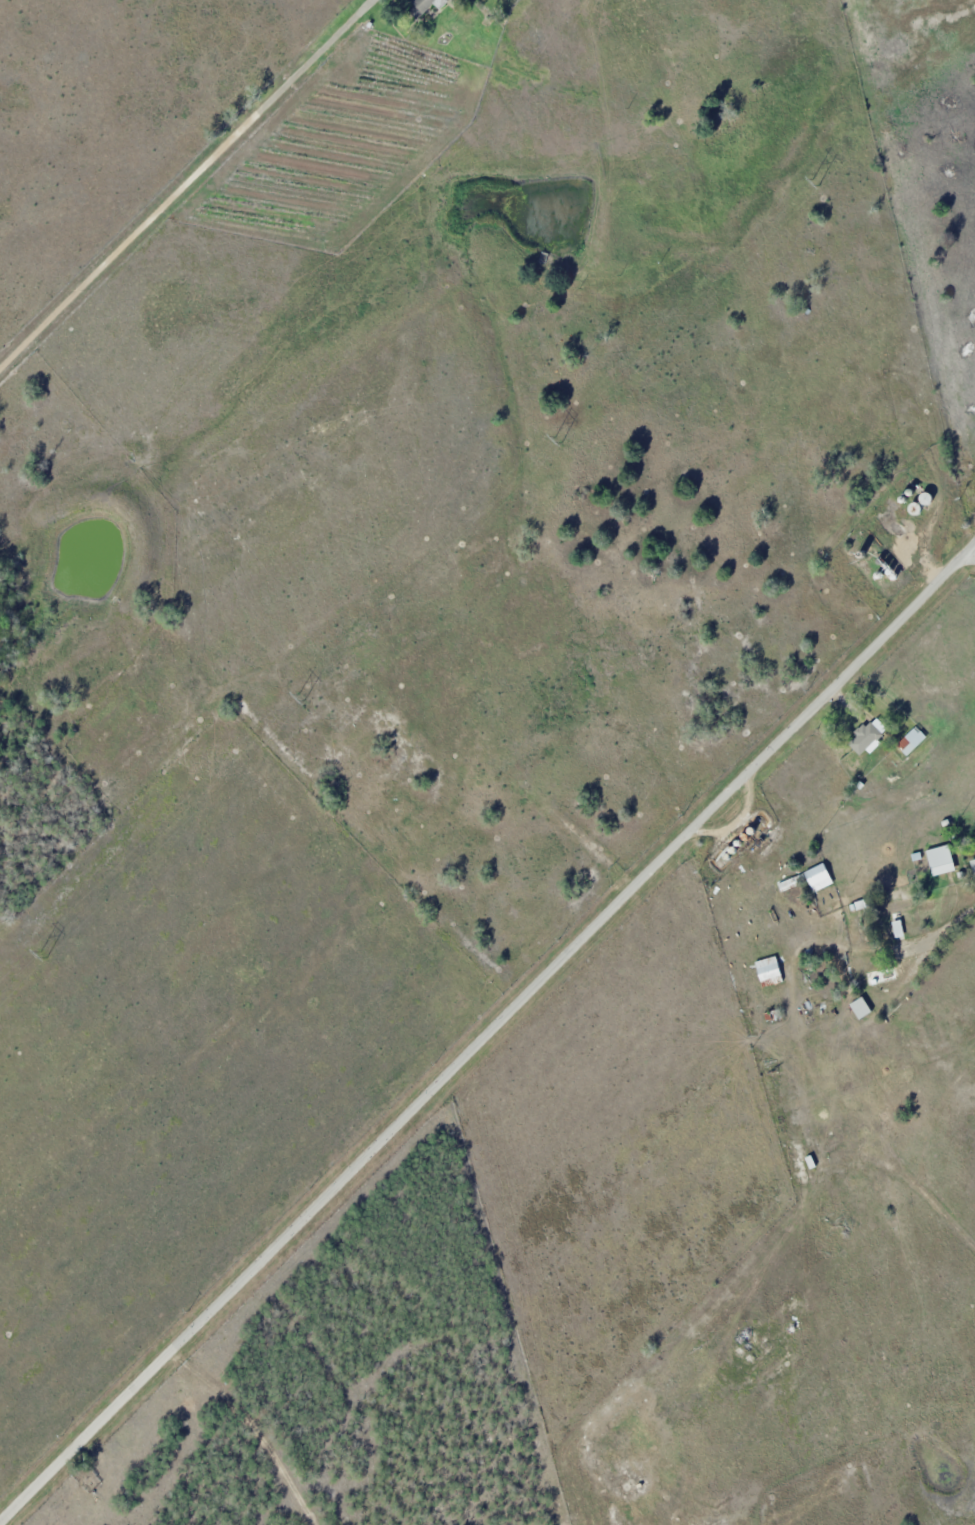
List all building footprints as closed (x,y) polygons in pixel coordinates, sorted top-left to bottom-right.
[(443,11),(453,0),(418,0),(412,6),(425,17),(436,5),(443,11)] [(890,730),(876,717),(850,743),(863,756),(890,730)] [(909,756),(929,738),(919,727),(899,745),(909,756)] [(935,877),(958,871),(952,845),(929,851),(935,877)] [(806,873),(816,893),(837,883),(827,863),(806,873)] [(889,920),(894,919),(896,935),(905,934),(904,925),(919,923),(916,900),(887,904),(889,920)] [(763,988),(786,983),(780,957),(757,961),(763,988)] [(871,987),(902,980),(899,967),(868,973),(871,987)] [(863,1020),(876,1012),(866,997),(853,1005),(863,1020)]
